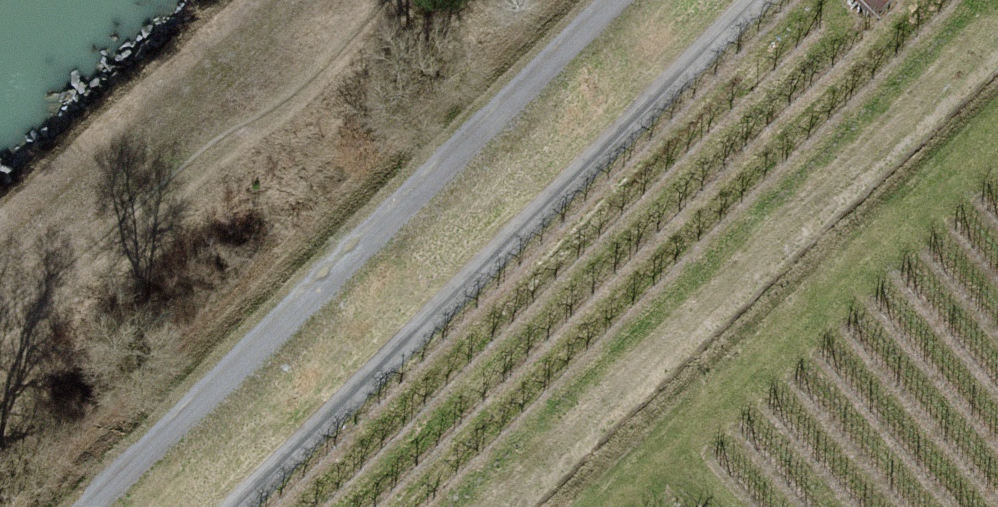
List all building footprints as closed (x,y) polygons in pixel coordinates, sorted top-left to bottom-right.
[(897,0),(869,0),(884,14),(897,0)]
